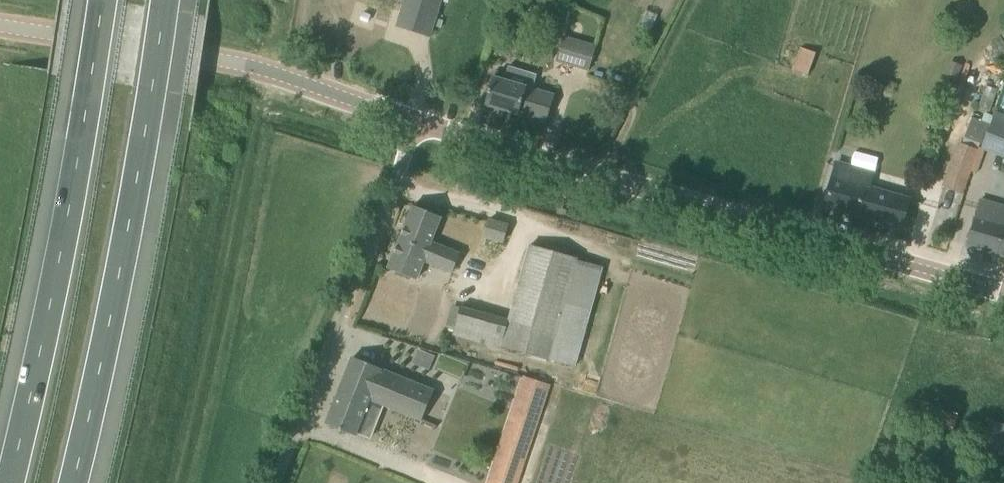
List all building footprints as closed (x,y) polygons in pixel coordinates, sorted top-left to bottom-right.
[(396,27),(431,37),(443,0),(404,0),(396,27)] [(589,70),(596,46),(565,37),(560,54),(578,59),(576,67),(589,70)] [(800,48),(793,69),(808,74),(815,53),(800,48)] [(951,61),(946,74),(959,78),(963,65),(951,61)] [(555,94),(494,76),(485,105),(519,115),(547,123),(555,94)] [(981,121),(990,125),(993,119),(993,117),(984,113),(981,121)] [(993,119),(990,125),(982,148),(1003,157),(1003,123),(993,119)] [(979,151),(959,143),(942,186),(963,194),(971,173),(979,151)] [(910,200),(832,178),(825,204),(902,227),(910,200)] [(967,245),(1003,256),(1003,205),(981,198),(967,245)] [(388,268),(417,280),(423,263),(451,274),(460,253),(432,242),(442,217),(414,205),(388,268)] [(504,241),(508,225),(489,220),(485,236),(504,241)] [(461,307),(455,327),(453,334),(575,366),(601,266),(529,244),(509,321),(461,307)] [(418,349),(412,363),(429,370),(435,356),(418,349)] [(356,435),(370,400),(383,369),(353,357),(326,424),(356,435)] [(422,421),(435,389),(383,369),(370,400),(422,421)] [(486,482),(518,482),(551,386),(522,376),(486,482)]
